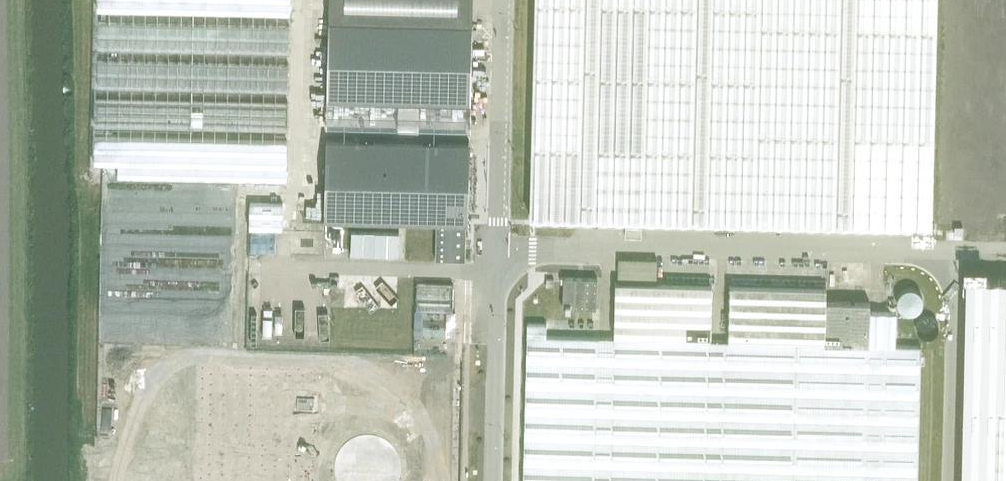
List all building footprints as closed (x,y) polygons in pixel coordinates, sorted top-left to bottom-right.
[(97,7),(291,11),(291,0),(98,0),(97,7)] [(330,18),(327,125),(471,129),(473,21),(474,0),(330,0),(330,18)] [(530,214),(930,223),(935,0),(535,0),(530,214)] [(97,21),(97,45),(290,50),(291,26),(97,21)] [(96,59),(96,84),(207,87),(289,89),(290,64),(96,59)] [(96,98),(95,122),(289,127),(289,103),(96,98)] [(95,136),(95,161),(119,162),(119,174),(207,176),(288,178),(288,141),(95,136)] [(327,139),(325,219),(437,222),(436,259),(466,260),(467,222),(469,223),(471,142),(327,139)] [(250,228),(250,229),(283,229),(283,203),(250,202),(250,228)] [(642,225),(626,225),(625,235),(642,236),(642,225)] [(598,278),(564,277),(563,306),(596,308),(598,278)] [(966,278),(963,443),(962,480),(1005,480),(1005,279),(966,278)] [(342,280),(341,307),(414,309),(414,335),(454,336),(455,283),(342,280)] [(616,282),(614,338),(711,341),(712,285),(616,282)] [(730,285),(728,341),(825,343),(826,301),(827,287),(730,285)] [(523,480),(917,480),(921,346),(896,345),(897,312),(871,311),(870,345),(869,345),(870,302),(826,301),(825,343),(728,341),(711,341),(614,338),(546,336),(547,323),(528,323),(523,480)] [(174,479),(252,480),(288,480),(291,360),(177,357),(174,479)]
